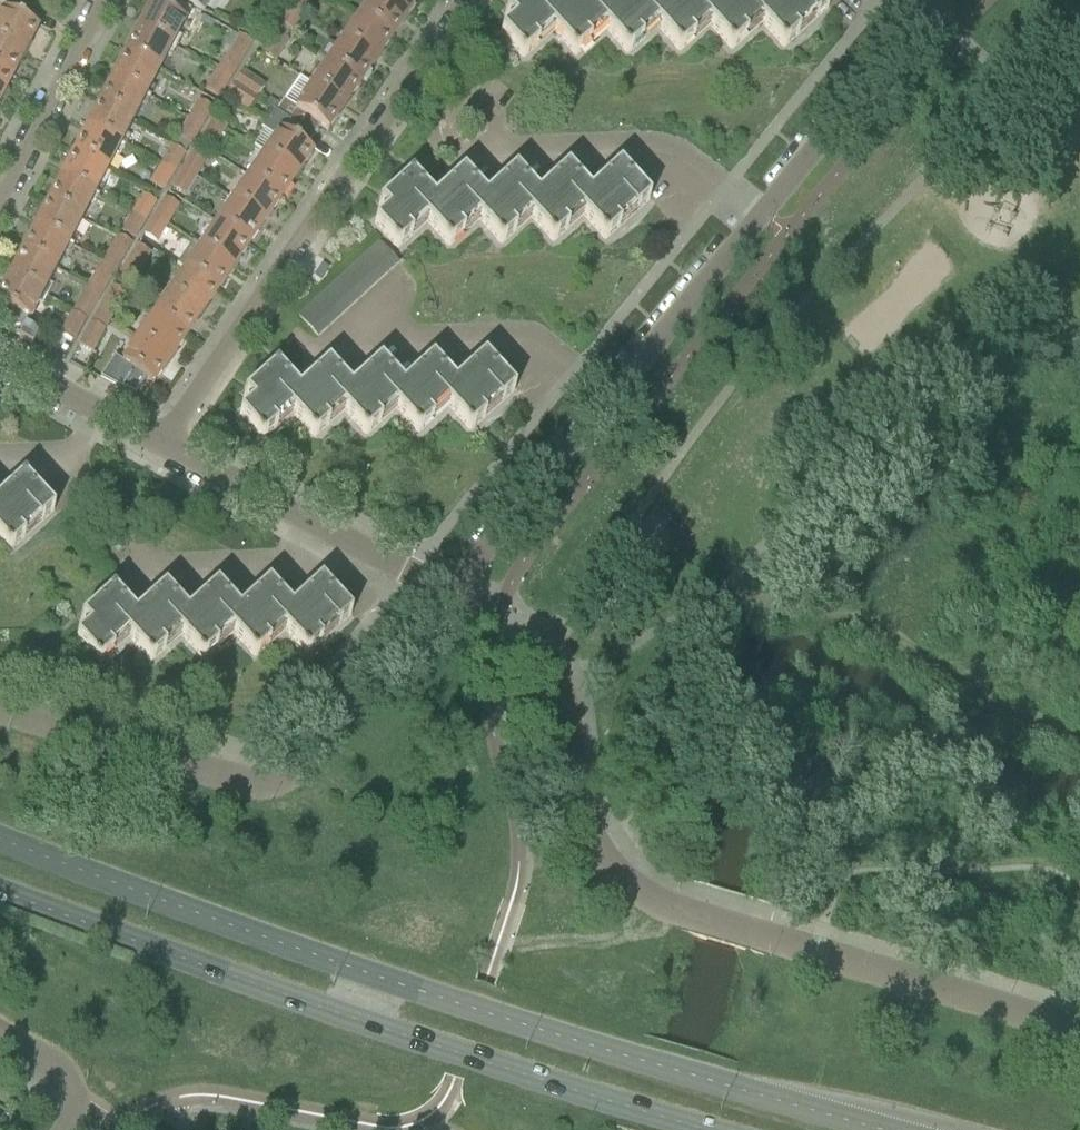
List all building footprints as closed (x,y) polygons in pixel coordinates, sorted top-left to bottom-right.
[(137,29),(171,47),(185,22),(190,10),(171,0),(159,0),(155,7),(150,4),(137,29)] [(203,11),(209,0),(181,0),(203,11)] [(288,4),(304,12),(310,0),(290,0),(288,4)] [(360,18),(391,40),(407,17),(383,0),(372,0),(360,18)] [(407,17),(419,0),(383,0),(407,17)] [(500,33),(518,53),(517,54),(521,58),(522,57),(523,59),(553,32),(568,19),(560,9),(551,0),(521,0),(506,13),(505,15),(506,16),(507,15),(513,21),(500,33)] [(553,32),(571,51),(570,52),(573,56),(574,55),(576,57),(605,30),(620,17),(611,7),(605,0),(570,0),(560,9),(568,19),(553,32)] [(611,7),(620,17),(605,30),(623,50),(622,51),(625,54),(626,53),(627,55),(657,28),(672,14),(664,5),(659,0),(620,0),(611,7)] [(657,28),(675,47),(673,49),(677,52),(678,51),(679,53),(709,26),(724,13),(715,3),(712,0),(670,0),(664,5),(672,14),(657,28)] [(709,26),(726,46),(725,47),(729,50),(730,49),(731,51),(761,23),(775,10),(767,1),(766,0),(719,0),(715,3),(724,13),(709,26)] [(761,23),(779,42),(778,43),(781,47),(782,47),(784,49),(828,9),(820,0),(769,0),(767,1),(775,10),(761,23)] [(304,12),(288,4),(278,23),(293,31),(304,12)] [(24,54),(37,29),(1,10),(0,10),(0,42),(24,54)] [(360,18),(344,41),(376,63),(391,40),(360,18)] [(137,29),(124,54),(158,72),(171,47),(137,29)] [(263,51),(262,54),(276,62),(278,59),(288,40),(273,32),(263,51)] [(237,37),(216,71),(229,79),(250,46),(237,37)] [(344,41),(328,64),(360,86),(376,63),(344,41)] [(11,79),(24,54),(0,42),(0,73),(11,79)] [(124,54),(111,79),(146,97),(158,72),(124,54)] [(328,64),(312,87),(344,109),(360,86),(328,64)] [(229,79),(216,71),(205,89),(218,97),(229,79)] [(243,71),(234,84),(257,99),(266,86),(243,71)] [(11,79),(0,73),(0,100),(11,79)] [(111,79),(98,104),(133,122),(146,97),(111,79)] [(257,99),(234,84),(225,97),(248,112),(257,99)] [(283,101),(276,112),(277,113),(313,138),(320,127),(328,132),(344,109),(312,87),(296,110),(283,101)] [(198,100),(187,119),(201,128),(213,109),(198,100)] [(98,104),(85,128),(120,146),(133,122),(98,104)] [(276,139),(264,156),(296,178),(312,155),(305,150),(313,138),(277,113),(276,112),(263,130),(276,139)] [(201,128),(187,119),(176,137),(190,145),(201,128)] [(198,141),(212,150),(224,130),(210,121),(198,141)] [(85,128),(72,153),(107,171),(120,146),(85,128)] [(171,146),(158,167),(160,167),(161,165),(174,173),(185,154),(171,146)] [(192,151),(181,169),(196,177),(207,159),(192,151)] [(72,153),(60,178),(94,196),(107,171),(72,153)] [(264,156),(248,179),(280,201),(296,178),(264,156)] [(160,167),(158,167),(149,182),(163,191),(174,173),(161,165),(160,167)] [(597,204),(583,217),(601,237),(600,237),(603,241),(604,240),(604,241),(638,211),(649,202),(619,168),(588,194),(597,204)] [(196,177),(181,169),(170,188),(185,196),(196,177)] [(545,206),(531,219),(548,239),(551,243),(552,242),(553,244),(583,217),(597,204),(588,194),(566,169),(536,196),(545,206)] [(493,208),(479,220),(497,240),(496,241),(499,244),(500,244),(501,245),(531,219),(545,206),(536,196),(515,171),(484,198),(493,208)] [(441,210),(427,223),(444,243),(447,247),(448,246),(449,247),(479,220),(493,208),(484,198),(463,173),(432,200),(441,210)] [(387,212),(374,223),(392,244),(392,245),(395,249),(396,248),(397,249),(427,223),(441,210),(432,200),(411,176),(379,204),(378,205),(379,207),(381,205),(387,211),(387,212)] [(60,178),(47,203),(81,221),(94,196),(60,178)] [(248,179),(232,202),(264,224),(280,201),(248,179)] [(142,195),(130,214),(131,215),(132,214),(145,222),(156,203),(142,195)] [(164,197),(153,216),(168,224),(179,206),(164,197)] [(232,202),(216,225),(248,247),(264,224),(232,202)] [(47,203),(34,228),(68,245),(81,221),(47,203)] [(131,215),(130,214),(120,232),(134,240),(145,222),(132,214),(131,215)] [(168,224),(153,216),(142,234),(156,243),(168,224)] [(216,225),(201,247),(232,269),(248,247),(216,225)] [(34,228),(21,252),(55,270),(68,245),(34,228)] [(116,237),(101,263),(102,263),(104,261),(118,269),(132,246),(116,237)] [(192,242),(177,265),(185,270),(217,292),(232,269),(201,247),(200,248),(192,242)] [(379,243),(369,252),(388,273),(398,263),(379,243)] [(136,245),(125,263),(139,273),(150,254),(136,245)] [(21,252),(8,277),(42,295),(55,270),(21,252)] [(369,252),(359,261),(377,282),(388,273),(369,252)] [(102,263),(101,263),(93,276),(109,285),(118,269),(104,261),(102,263)] [(359,261),(349,271),(367,291),(377,282),(359,261)] [(139,273),(125,263),(113,282),(127,291),(139,273)] [(185,270),(169,293),(201,315),(217,292),(185,270)] [(349,271),(339,280),(357,300),(367,291),(349,271)] [(6,309),(0,321),(0,328),(32,344),(38,332),(26,326),(42,295),(8,277),(0,292),(0,305),(6,309)] [(94,277),(86,289),(99,296),(106,284),(94,277)] [(339,280),(328,289),(347,310),(357,300),(339,280)] [(112,286),(98,311),(110,319),(125,294),(112,286)] [(86,289),(72,313),(84,320),(99,296),(86,289)] [(328,289),(318,299),(337,319),(347,310),(328,289)] [(169,293),(153,316),(185,338),(201,315),(169,293)] [(318,299),(308,308),(326,328),(337,319),(318,299)] [(326,328),(308,308),(298,317),(316,337),(326,328)] [(110,319),(98,311),(90,323),(78,346),(91,353),(103,330),(110,319)] [(84,320),(72,313),(71,313),(59,336),(72,343),(84,320)] [(153,316),(137,339),(169,361),(185,338),(153,316)] [(113,360),(99,379),(134,398),(146,380),(152,384),(151,385),(152,386),(169,361),(137,339),(120,364),(113,360)] [(462,394),(448,407),(465,426),(464,427),(468,431),(469,430),(470,431),(514,391),(483,358),(454,385),(462,394)] [(410,395),(395,409),(413,429),(412,429),(416,434),(417,433),(418,434),(448,407),(462,394),(454,385),(431,360),(402,387),(410,395)] [(358,398),(343,412),(365,436),(395,409),(410,395),(402,387),(379,362),(350,389),(358,398)] [(306,400),(292,414),(314,438),(343,412),(358,398),(350,389),(327,365),(298,391),(306,400)] [(251,403),(239,415),(262,440),(292,414),(306,400),(298,391),(275,367),(246,394),(243,397),(244,398),(246,397),(251,403)] [(0,498),(0,512),(2,514),(0,515),(0,541),(10,552),(53,511),(22,478),(0,498)] [(321,582),(290,609),(299,619),(285,631),(306,655),(351,616),(321,582)] [(268,584),(238,611),(246,620),(232,633),(254,658),(285,631),(299,619),(290,609),(268,584)] [(216,586),(186,613),(195,623),(181,636),(202,660),(232,633),(246,620),(238,611),(216,586)] [(164,589),(134,615),(143,625),(128,638),(150,663),(181,636),(195,623),(186,613),(164,589)] [(143,625),(134,615),(112,590),(79,620),(81,622),(82,621),(88,627),(75,639),(98,665),(128,638),(143,625)]
